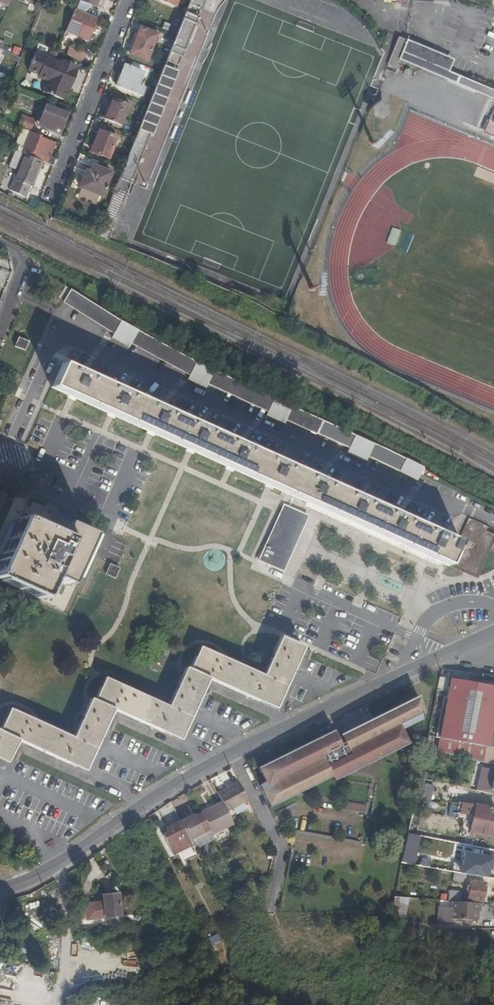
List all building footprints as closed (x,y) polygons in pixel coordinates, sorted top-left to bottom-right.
[(87,14),(90,4),(100,8),(103,0),(77,0),(74,8),(87,14)] [(108,241),(113,229),(111,228),(121,203),(123,204),(188,42),(204,0),(190,0),(185,13),(176,34),(174,40),(161,73),(148,105),(135,138),(122,170),(109,202),(96,236),(108,241)] [(96,19),(73,10),(66,29),(78,34),(78,36),(88,40),(96,19)] [(185,13),(177,10),(172,24),(166,22),(163,29),(176,34),(185,13)] [(147,61),(158,34),(140,27),(137,35),(130,54),(147,61)] [(137,35),(134,34),(127,53),(130,54),(137,35)] [(395,71),(398,62),(402,54),(406,45),(399,42),(388,68),(395,71)] [(72,57),(75,50),(70,48),(67,55),(72,57)] [(72,57),(82,61),(85,54),(75,50),(72,57)] [(63,61),(62,64),(61,66),(57,64),(58,62),(37,54),(32,67),(43,71),(41,76),(40,78),(49,82),(45,94),(65,102),(70,90),(72,86),(74,87),(80,71),(78,70),(79,67),(63,61)] [(398,62),(475,94),(493,102),(493,94),(448,75),(448,73),(402,54),(398,62)] [(143,72),(125,66),(117,87),(141,96),(144,88),(138,86),(143,72)] [(43,71),(32,67),(30,72),(41,76),(43,71)] [(130,105),(113,98),(112,100),(104,119),(122,126),(130,105)] [(112,100),(110,99),(102,118),(104,119),(112,100)] [(65,117),(66,113),(46,105),(39,126),(58,134),(60,130),(65,117)] [(35,120),(22,115),(19,125),(31,130),(35,120)] [(116,138),(99,131),(99,132),(96,139),(91,152),(108,158),(116,138)] [(23,153),(25,154),(42,161),(44,162),(46,157),(48,158),(54,143),(39,137),(40,135),(31,132),(25,147),(25,148),(23,153)] [(13,154),(9,167),(16,169),(20,156),(13,154)] [(25,154),(11,190),(27,197),(31,186),(32,187),(42,161),(25,154)] [(110,173),(92,165),(87,177),(84,176),(80,188),(101,196),(104,189),(105,190),(106,187),(105,187),(110,173)] [(394,246),(400,231),(391,228),(386,242),(394,246)] [(97,307),(65,286),(57,298),(113,334),(148,354),(198,381),(232,397),(287,422),(317,436),(324,423),(322,422),(290,408),(244,386),(209,370),(172,349),(131,328),(120,322),(97,307)] [(29,341),(18,338),(15,347),(26,351),(29,341)] [(469,516),(458,540),(394,512),(173,414),(63,365),(53,388),(260,480),(396,540),(478,576),(493,541),(493,532),(487,529),(489,525),(469,516)] [(151,478),(153,471),(139,466),(137,473),(151,478)] [(141,483),(135,495),(142,499),(148,486),(141,483)] [(308,516),(285,505),(260,559),(284,570),(308,516)] [(133,522),(136,510),(122,507),(119,519),(133,522)] [(0,566),(0,582),(41,600),(51,578),(68,586),(90,537),(65,525),(59,537),(20,520),(0,566)] [(119,570),(110,566),(106,575),(115,579),(119,570)] [(282,636),(264,675),(201,647),(191,670),(187,668),(178,687),(169,707),(106,679),(96,701),(93,700),(83,721),(75,738),(12,710),(1,732),(0,732),(0,760),(8,764),(20,742),(88,771),(105,731),(115,710),(182,739),(201,698),(210,678),(277,707),(304,646),(282,636)] [(425,748),(493,763),(493,687),(439,678),(425,748)] [(423,721),(420,700),(368,725),(369,727),(365,729),(364,726),(341,737),(345,746),(341,747),(334,733),(286,756),(287,758),(284,759),(283,757),(259,768),(266,784),(260,786),(270,808),(333,779),(335,784),(406,751),(399,736),(394,738),(392,735),(419,723),(423,721)] [(419,723),(392,735),(394,738),(399,736),(420,727),(419,723)] [(489,774),(491,764),(482,762),(480,772),(489,774)] [(239,782),(218,793),(222,802),(228,812),(248,801),(239,782)] [(431,800),(433,784),(424,783),(422,798),(431,800)] [(363,811),(364,803),(343,801),(342,809),(363,811)] [(222,802),(202,812),(204,815),(211,830),(213,834),(234,824),(228,812),(222,802)] [(472,820),(475,806),(459,803),(456,817),(472,820)] [(475,806),(472,820),(470,832),(491,836),(493,819),(493,809),(475,805),(475,806)] [(211,830),(204,815),(196,819),(203,834),(211,830)] [(203,834),(196,819),(194,816),(180,822),(190,841),(203,834)] [(180,822),(180,821),(175,824),(182,839),(168,845),(173,856),(192,846),(190,841),(180,822)] [(182,839),(175,824),(166,828),(169,833),(163,836),(168,845),(182,839)] [(409,824),(407,836),(414,837),(417,825),(409,824)] [(407,836),(403,857),(411,858),(415,837),(414,837),(407,836)] [(460,874),(463,874),(486,878),(489,858),(464,853),(460,874)] [(460,874),(452,873),(451,880),(462,881),(463,874),(460,874)] [(482,901),(483,883),(468,882),(468,887),(465,887),(465,892),(467,892),(467,901),(482,901)] [(88,917),(121,914),(119,893),(103,894),(104,901),(87,903),(88,917)] [(479,911),(480,903),(459,902),(450,901),(450,909),(437,909),(437,923),(450,924),(450,920),(473,921),(473,911),(477,911),(479,911)] [(393,903),(390,919),(404,922),(407,906),(393,903)]
